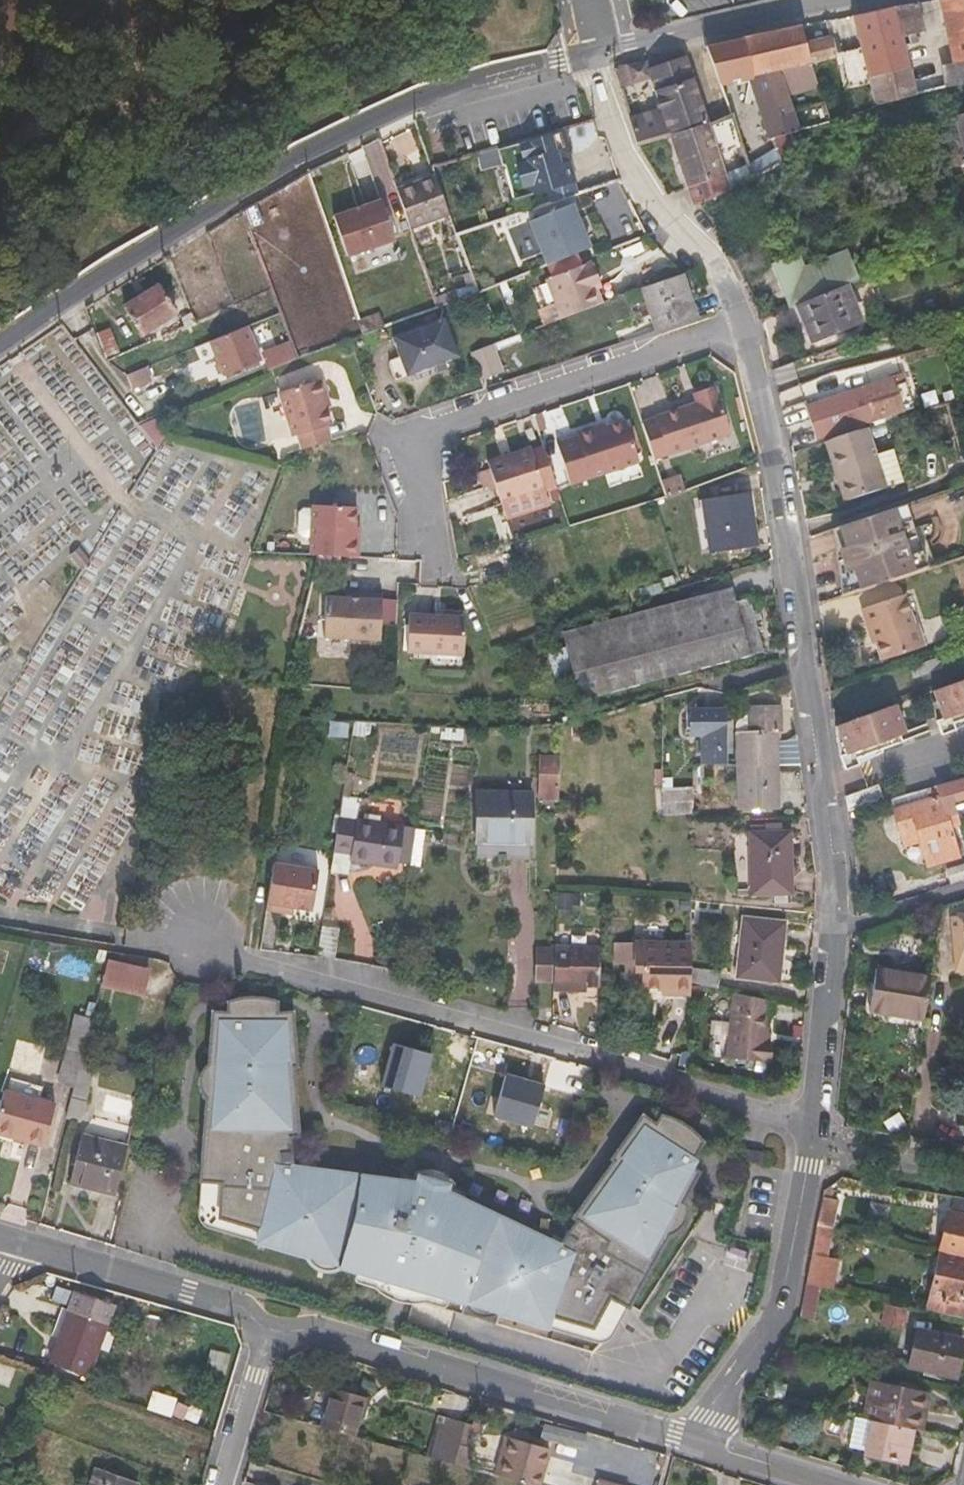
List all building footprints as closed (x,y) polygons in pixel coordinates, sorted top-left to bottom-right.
[(954,63),(963,61),(963,0),(940,0),(954,63)] [(914,34),(924,31),(918,4),(894,8),(904,46),(916,43),(914,34)] [(848,56),(856,85),(869,82),(868,76),(908,65),(904,46),(894,8),(890,9),(853,17),(862,53),(848,56)] [(839,41),(842,39),(836,20),(826,22),(835,56),(843,54),(839,41)] [(835,56),(826,22),(742,39),(754,76),(811,63),(836,58),(835,56)] [(754,76),(742,39),(707,46),(720,83),(749,77),(754,76)] [(660,106),(669,133),(670,136),(709,123),(685,52),(646,60),(652,79),(660,106)] [(652,79),(646,60),(619,65),(616,70),(621,86),(652,79)] [(954,63),(943,66),(948,85),(960,82),(961,84),(963,84),(963,61),(954,63)] [(785,92),(818,84),(811,63),(754,76),(749,77),(770,138),(798,130),(785,92)] [(877,103),(916,94),(908,65),(868,76),(869,82),(874,101),(877,103)] [(669,133),(660,106),(629,114),(637,141),(648,139),(669,133)] [(954,116),(963,147),(963,113),(954,116)] [(731,114),(709,123),(670,136),(691,199),(694,206),(704,202),(704,201),(731,189),(719,154),(741,146),(731,114)] [(569,149),(564,131),(498,149),(503,166),(505,165),(515,200),(549,190),(575,183),(565,150),(569,149)] [(398,189),(412,229),(449,215),(435,176),(398,189)] [(578,195),(575,183),(549,190),(552,204),(578,195)] [(349,256),(396,241),(382,201),(335,216),(349,256)] [(548,266),(577,253),(590,249),(573,204),(530,222),(548,266)] [(542,281),(582,265),(577,253),(548,266),(537,270),(542,281)] [(601,286),(591,262),(586,264),(597,288),(601,286)] [(553,322),(603,303),(597,288),(586,264),(582,265),(542,281),(537,283),(553,322)] [(799,304),(818,296),(821,295),(808,265),(780,277),(793,307),(799,304)] [(697,318),(683,275),(643,288),(657,331),(697,318)] [(818,296),(799,304),(813,339),(860,318),(846,284),(821,295),(818,296)] [(143,335),(178,312),(161,286),(126,308),(143,335)] [(386,327),(381,313),(359,321),(364,336),(386,327)] [(194,314),(183,318),(186,327),(197,323),(194,314)] [(459,356),(445,318),(393,337),(408,376),(413,373),(416,381),(437,373),(434,366),(459,356)] [(226,378),(262,363),(248,327),(211,342),(226,378)] [(121,353),(113,331),(102,334),(109,357),(121,353)] [(270,368),(299,356),(291,337),(262,350),(270,368)] [(481,381),(504,372),(493,344),(472,352),(481,381)] [(132,389),(150,382),(144,369),(126,376),(132,389)] [(329,388),(326,380),(321,378),(283,390),(298,434),(303,432),(307,447),(336,437),(331,423),(336,422),(327,393),(328,390),(329,388)] [(807,406),(818,439),(903,411),(891,378),(807,406)] [(692,395),(713,388),(712,383),(690,391),(692,395)] [(713,388),(692,395),(694,400),(653,415),(666,452),(728,431),(713,388)] [(592,430),(591,427),(574,433),(576,437),(555,445),(570,485),(591,478),(638,460),(623,419),(606,425),(592,430)] [(606,425),(604,422),(591,427),(592,430),(606,425)] [(827,441),(845,501),(886,488),(902,483),(894,456),(897,456),(894,446),(875,452),(868,429),(827,441)] [(543,490),(528,448),(486,463),(501,505),(543,490)] [(604,509),(654,500),(650,479),(600,488),(604,509)] [(748,494),(704,500),(712,553),(756,546),(748,494)] [(355,539),(356,529),(356,526),(357,506),(314,504),(313,513),(304,511),(299,514),(298,535),(304,541),(311,541),(311,554),(358,556),(359,539),(355,539)] [(834,529),(837,555),(838,563),(919,536),(916,528),(908,504),(834,529)] [(930,566),(923,545),(919,536),(838,563),(842,595),(930,566)] [(937,565),(930,544),(923,545),(930,566),(937,565)] [(580,699),(749,654),(749,653),(736,604),(733,590),(656,610),(563,634),(580,699)] [(324,637),(380,640),(381,627),(396,628),(397,600),(382,600),(383,595),(357,593),(357,598),(327,596),(324,637)] [(872,624),(883,658),(926,644),(919,624),(917,624),(906,593),(864,607),(869,625),(872,624)] [(762,649),(750,601),(736,604),(749,653),(762,649)] [(463,656),(465,618),(409,615),(407,653),(463,656)] [(936,690),(945,717),(939,719),(943,733),(958,728),(955,722),(963,719),(963,679),(936,690)] [(908,730),(898,703),(835,725),(838,742),(847,768),(861,762),(859,756),(931,730),(928,723),(908,730)] [(751,733),(739,733),(740,766),(776,764),(776,732),(780,732),(780,709),(751,709),(751,733)] [(691,734),(703,734),(703,763),(727,762),(727,710),(691,710),(691,734)] [(559,760),(541,760),(541,784),(559,784),(559,760)] [(777,808),(776,764),(740,766),(740,808),(777,808)] [(959,779),(947,783),(953,800),(963,797),(963,791),(960,779),(959,779)] [(886,800),(881,783),(846,795),(849,811),(886,800)] [(958,854),(950,825),(959,822),(953,800),(947,783),(926,789),(929,801),(893,812),(902,844),(918,840),(926,864),(958,854)] [(541,784),(541,796),(559,797),(559,784),(541,784)] [(662,800),(687,799),(687,786),(662,787),(662,800)] [(531,841),(532,792),(478,791),(477,840),(531,841)] [(351,860),(398,867),(398,862),(404,826),(339,816),(334,850),(352,852),(351,860)] [(408,863),(413,827),(404,826),(398,862),(408,863)] [(791,893),(791,832),(751,833),(752,894),(791,893)] [(313,908),(319,869),(275,862),(268,908),(283,910),(284,904),(295,906),(313,908)] [(294,912),(295,906),(284,904),(283,910),(294,912)] [(952,916),(959,971),(963,971),(963,914),(952,916)] [(783,923),(746,919),(739,975),(776,980),(783,923)] [(675,987),(676,993),(692,993),(692,984),(692,966),(692,943),(636,942),(636,962),(644,962),(643,987),(675,987)] [(555,977),(556,947),(540,947),(539,976),(555,977)] [(579,990),(580,985),(601,986),(602,948),(556,947),(555,977),(555,989),(579,990)] [(150,972),(106,961),(101,985),(143,996),(150,972)] [(718,989),(721,972),(692,966),(692,984),(718,989)] [(877,969),(871,1011),(924,1020),(931,977),(877,969)] [(493,1310),(497,1308),(547,1322),(551,1309),(593,1321),(609,1290),(628,1301),(669,1227),(674,1226),(678,1224),(682,1221),(685,1218),(687,1213),(687,1208),(686,1204),(685,1199),(682,1197),(699,1165),(689,1160),(703,1135),(698,1129),(692,1123),(688,1119),(685,1117),(679,1114),(671,1110),(664,1109),(658,1117),(645,1108),(614,1153),(617,1154),(578,1212),(581,1214),(562,1238),(451,1185),(454,1167),(419,1156),(414,1175),(294,1159),(305,1065),(302,1065),(305,1011),(289,1010),(290,999),(273,993),(265,991),(259,990),(255,991),(249,991),(240,993),(233,996),(232,1007),(216,1006),(212,1060),(208,1063),(205,1066),(203,1070),(202,1075),(202,1080),(203,1084),(206,1088),(209,1092),(202,1175),(224,1177),(221,1212),(262,1224),(258,1237),(309,1253),(311,1257),(314,1261),(318,1264),(322,1266),(327,1266),(332,1266),(336,1264),(340,1262),(388,1276),(390,1269),(421,1278),(419,1285),(466,1299),(468,1303),(471,1307),(475,1310),(479,1312),(484,1313),(489,1312),(493,1310)] [(767,1044),(765,1043),(774,1002),(737,993),(723,1053),(763,1062),(767,1044)] [(436,1055),(396,1043),(384,1088),(423,1100),(436,1055)] [(92,1072),(96,1058),(83,1055),(79,1069),(92,1072)] [(71,1098),(84,1102),(92,1072),(79,1069),(71,1098)] [(546,1084),(506,1072),(494,1118),(533,1129),(546,1084)] [(55,1105),(4,1092),(0,1106),(0,1135),(45,1146),(55,1105)] [(114,1138),(117,1125),(91,1118),(88,1131),(114,1138)] [(83,1135),(70,1183),(116,1195),(128,1147),(83,1135)] [(745,1150),(742,1162),(748,1163),(763,1166),(765,1155),(745,1150)] [(832,1226),(838,1199),(823,1195),(818,1223),(832,1226)] [(948,1213),(940,1250),(941,1250),(963,1255),(963,1201),(954,1199),(951,1213),(948,1213)] [(837,1257),(827,1255),(832,1226),(818,1223),(806,1282),(821,1285),(831,1288),(837,1257)] [(941,1250),(928,1309),(963,1317),(963,1255),(941,1250)] [(799,1316),(814,1319),(821,1285),(806,1282),(799,1316)] [(113,1303),(74,1289),(67,1309),(106,1323),(113,1303)] [(613,1329),(628,1301),(609,1290),(593,1321),(551,1309),(547,1322),(557,1325),(596,1336),(607,1335),(613,1329)] [(883,1323),(905,1327),(908,1310),(887,1306),(883,1323)] [(48,1362),(87,1376),(106,1323),(67,1309),(48,1362)] [(956,1375),(963,1339),(963,1338),(918,1328),(910,1365),(956,1375)] [(869,1399),(870,1400),(867,1418),(872,1419),(914,1428),(915,1428),(919,1410),(925,1411),(929,1392),(873,1380),(869,1399)] [(364,1396),(332,1386),(322,1426),(353,1434),(364,1396)] [(444,1416),(437,1414),(426,1455),(434,1457),(444,1416)] [(854,1415),(848,1446),(866,1451),(872,1419),(867,1418),(854,1415)] [(469,1437),(473,1424),(444,1416),(434,1457),(454,1462),(458,1444),(461,1435),(467,1437),(469,1437)] [(914,1428),(872,1419),(866,1451),(866,1453),(906,1461),(914,1428)] [(527,1431),(514,1428),(511,1437),(525,1440),(527,1431)] [(465,1445),(467,1437),(461,1435),(458,1444),(465,1445)] [(504,1435),(494,1473),(498,1475),(508,1437),(504,1435)] [(525,1440),(511,1437),(508,1436),(508,1437),(498,1475),(536,1484),(538,1484),(549,1447),(525,1440)] [(472,1447),(465,1445),(458,1444),(454,1462),(466,1465),(472,1447)] [(136,1481),(95,1466),(89,1484),(134,1484),(136,1481)] [(550,1467),(545,1484),(578,1484),(581,1474),(550,1467)]
